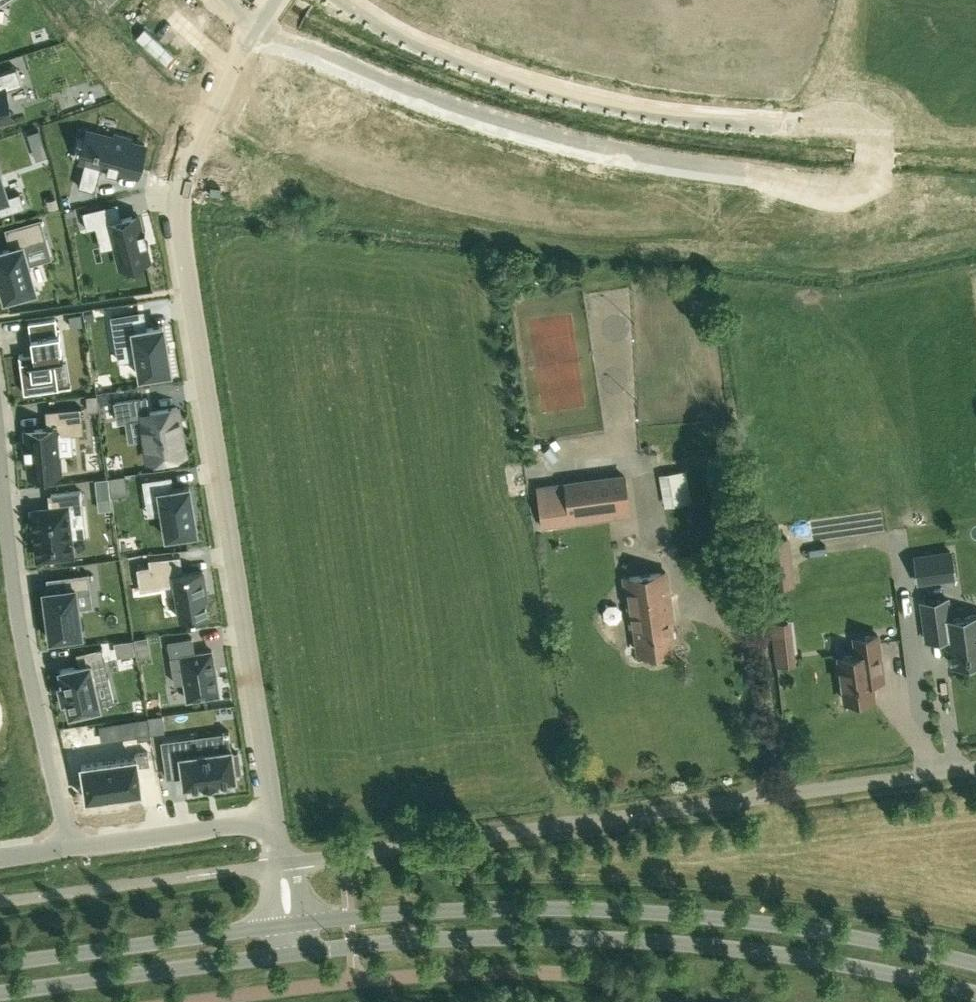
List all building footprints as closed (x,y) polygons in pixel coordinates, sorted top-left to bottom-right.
[(9,106),(5,90),(22,84),(17,68),(0,73),(0,108),(9,106)] [(31,146),(43,142),(38,130),(27,134),(31,146)] [(85,159),(78,187),(95,191),(101,165),(137,174),(144,145),(130,141),(130,138),(114,134),(113,137),(100,134),(97,145),(95,145),(94,151),(96,151),(93,161),(85,159)] [(1,214),(24,206),(19,192),(8,196),(0,173),(0,211),(1,214)] [(113,203),(82,211),(87,229),(95,227),(109,224),(115,246),(120,267),(149,259),(145,244),(142,230),(138,215),(122,219),(117,220),(113,203)] [(73,209),(64,211),(66,217),(75,215),(73,209)] [(0,251),(0,282),(5,298),(35,290),(23,246),(46,240),(40,219),(6,229),(11,248),(0,251)] [(141,311),(111,316),(116,345),(135,342),(137,359),(140,376),(170,372),(167,352),(168,352),(166,340),(165,340),(163,325),(143,328),(141,311)] [(94,320),(93,312),(85,313),(86,321),(94,320)] [(82,314),(69,316),(71,327),(83,325),(82,314)] [(54,360),(61,358),(60,351),(62,350),(59,333),(58,334),(55,318),(28,322),(34,361),(20,363),(24,393),(58,388),(54,360)] [(97,395),(86,395),(87,411),(98,411),(97,395)] [(147,397),(115,402),(118,421),(142,417),(148,460),(184,454),(177,407),(149,411),(147,397)] [(47,428),(25,430),(30,476),(60,473),(59,455),(57,435),(84,433),(81,406),(45,410),(47,428)] [(112,497),(127,495),(125,476),(110,478),(112,497)] [(171,476),(143,481),(145,494),(159,492),(166,537),(197,532),(194,516),(195,515),(192,502),(189,486),(173,488),(171,476)] [(625,476),(537,488),(542,526),(630,515),(625,476)] [(109,477),(96,478),(98,498),(111,497),(109,477)] [(52,508),(33,511),(39,559),(72,554),(66,508),(82,506),(80,490),(50,494),(52,508)] [(915,556),(919,583),(954,578),(951,551),(915,556)] [(149,567),(137,569),(140,591),(175,585),(180,619),(208,615),(205,599),(208,598),(203,570),(183,573),(180,555),(148,560),(149,567)] [(792,563),(768,567),(771,589),(795,586),(792,563)] [(666,572),(624,578),(631,626),(634,626),(638,652),(674,647),(670,621),(673,620),(666,572)] [(63,589),(44,591),(50,639),(81,635),(75,589),(87,587),(85,573),(61,576),(63,589)] [(948,599),(921,602),(926,635),(944,633),(945,637),(948,637),(952,664),(975,661),(975,615),(950,619),(948,599)] [(839,657),(845,701),(856,699),(860,703),(868,702),(871,697),(874,697),(871,681),(884,680),(881,658),(878,635),(854,638),(856,655),(839,657)] [(147,637),(133,640),(136,658),(150,656),(147,637)] [(192,637),(168,641),(171,657),(170,657),(175,683),(184,681),(187,700),(219,695),(212,650),(195,653),(192,637)] [(772,639),(774,653),(791,651),(790,637),(772,639)] [(132,639),(116,642),(119,654),(134,651),(132,639)] [(63,684),(60,685),(63,700),(67,699),(70,713),(74,712),(75,716),(94,711),(93,708),(100,706),(94,681),(108,677),(101,646),(76,652),(79,665),(60,670),(63,684)] [(162,715),(149,717),(151,734),(165,733),(162,715)] [(94,741),(150,734),(148,716),(92,723),(94,741)] [(162,742),(167,777),(183,775),(184,785),(202,783),(202,784),(218,782),(218,780),(236,778),(235,773),(241,772),(238,752),(232,753),(232,748),(196,753),(194,737),(162,742)] [(135,758),(81,765),(86,799),(142,791),(138,765),(150,764),(148,752),(135,754),(135,758)]
